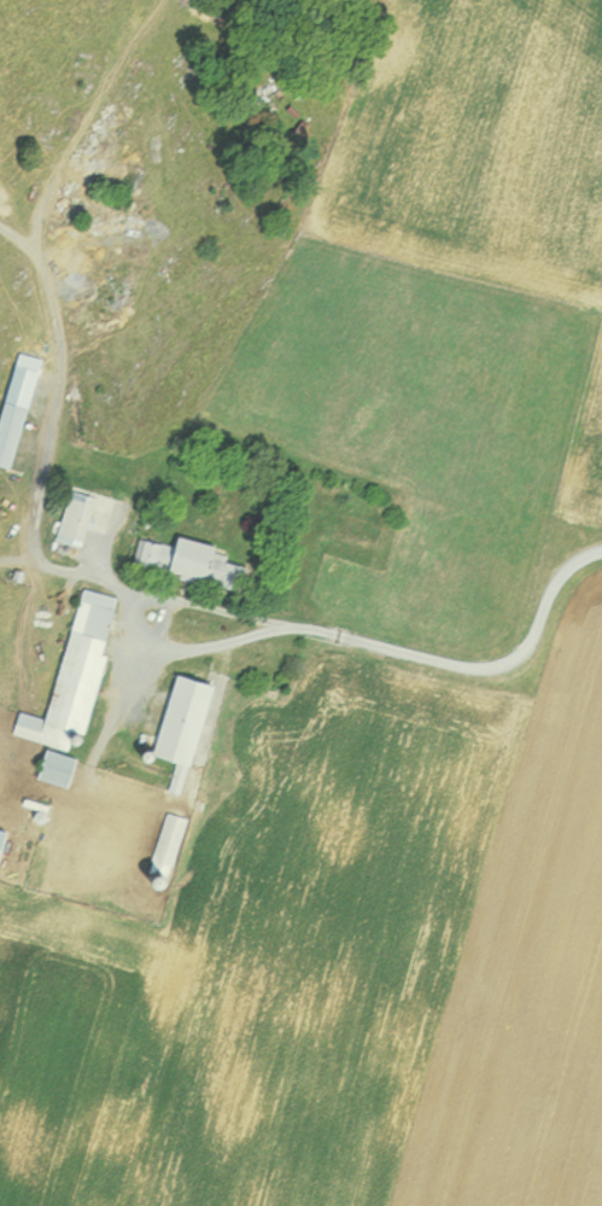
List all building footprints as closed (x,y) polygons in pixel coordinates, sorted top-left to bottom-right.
[(0,402),(0,465),(16,407),(0,402)] [(83,495),(57,489),(45,535),(72,542),(83,495)] [(199,546),(158,534),(155,546),(127,538),(120,565),(189,584),(199,546)] [(89,655),(104,597),(67,588),(34,719),(8,713),(2,736),(57,750),(60,741),(69,744),(92,656),(89,655)] [(171,795),(200,685),(159,674),(137,754),(166,762),(158,791),(171,795)] [(53,789),(65,761),(34,747),(22,776),(53,789)] [(158,813),(141,868),(160,875),(177,819),(158,813)]
